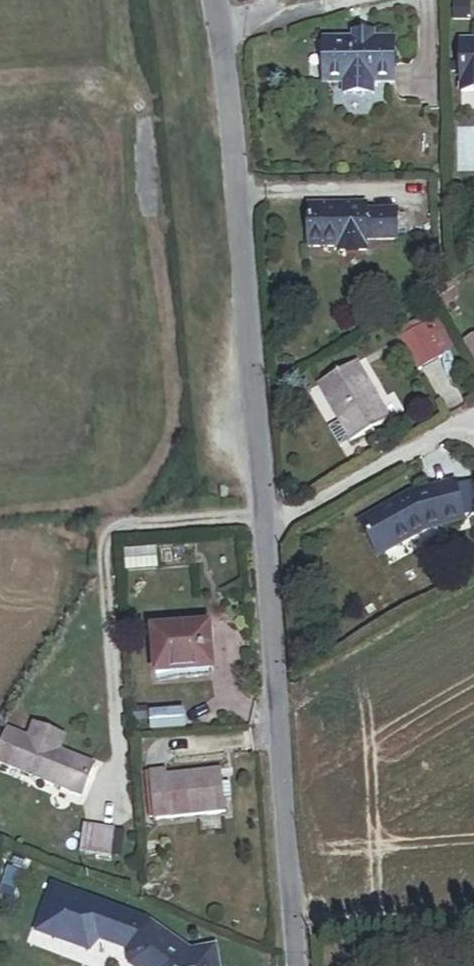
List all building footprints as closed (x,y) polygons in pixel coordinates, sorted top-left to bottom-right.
[(394,84),(394,41),(374,41),(353,41),(324,41),(324,58),(320,61),(320,64),(324,67),(324,84),(345,84),(345,89),(374,89),(374,84),(394,84)] [(461,44),(462,92),(473,92),(473,43),(461,44)] [(397,239),(396,211),(366,211),(366,205),(309,206),(310,246),(340,246),(340,251),(366,250),(366,240),(397,239)] [(466,266),(466,250),(453,250),(453,266),(466,266)] [(452,348),(435,319),(402,339),(421,371),(443,358),(441,355),(452,348)] [(465,341),(473,357),(473,336),(465,341)] [(354,435),(389,414),(355,354),(319,375),(354,435)] [(446,523),(473,516),(473,478),(430,492),(372,522),(386,555),(446,523)] [(158,569),(156,549),(127,551),(128,571),(158,569)] [(171,560),(170,549),(162,550),(163,561),(171,560)] [(184,559),(183,549),(175,549),(176,560),(184,559)] [(151,674),(208,671),(206,626),(149,629),(151,674)] [(152,683),(209,680),(208,671),(151,674),(152,683)] [(185,728),(184,711),(152,712),(151,708),(133,709),(133,720),(152,719),(153,730),(185,728)] [(95,766),(61,751),(66,738),(35,726),(30,739),(9,730),(0,752),(0,763),(83,797),(95,766)] [(228,788),(227,773),(167,777),(166,770),(150,771),(153,821),(229,816),(228,800),(235,800),(234,787),(228,788)] [(111,851),(113,822),(79,819),(77,849),(111,851)] [(13,895),(23,869),(11,865),(1,890),(13,895)] [(216,948),(191,952),(148,921),(55,884),(37,928),(89,949),(101,937),(128,948),(131,965),(133,965),(219,965),(216,948)]
